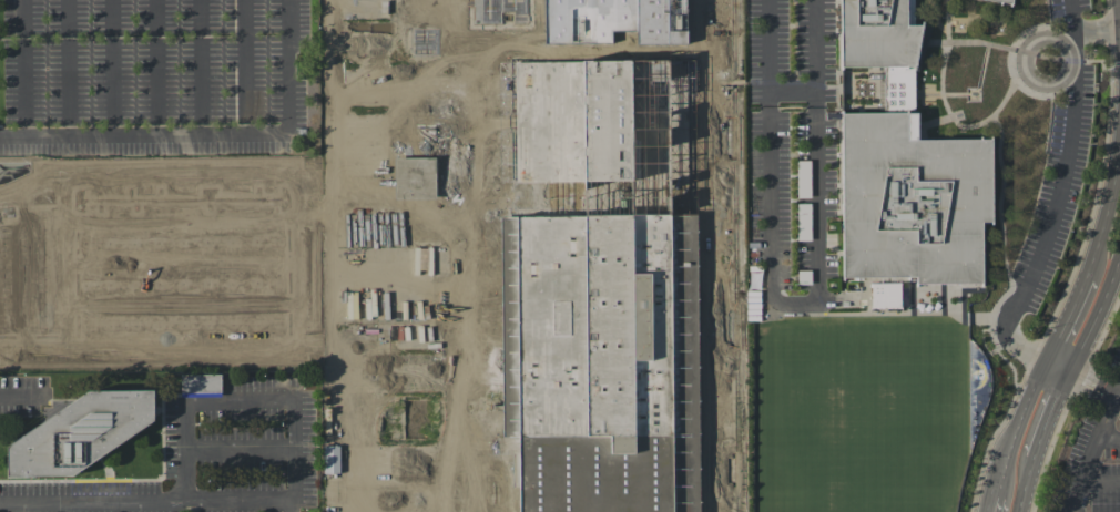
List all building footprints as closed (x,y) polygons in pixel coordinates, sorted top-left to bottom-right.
[(546,60),(499,60),(502,399),(487,399),(487,414),(502,414),(502,437),(518,437),(519,511),(689,511),(689,401),(698,400),(694,58),(688,58),(687,0),(545,0),(546,60)] [(916,285),(984,285),(982,222),(992,222),(991,139),(918,140),(917,112),(907,112),(907,109),(914,109),(914,65),(915,65),(923,23),(906,24),(906,0),(841,0),(842,66),(883,65),(884,112),(842,112),(843,280),(909,279),(909,277),(916,277),(916,285)] [(74,162),(74,173),(55,173),(55,162),(74,162)] [(403,162),(403,203),(445,203),(444,162),(403,162)] [(77,174),(77,183),(58,183),(58,174),(77,174)] [(38,211),(52,211),(52,225),(38,225),(38,211)] [(900,282),(871,283),(871,308),(900,308),(900,282)] [(74,336),(73,348),(64,348),(65,336),(74,336)] [(180,375),(180,397),(221,396),(221,373),(180,375)] [(7,446),(7,475),(73,475),(153,420),(152,390),(89,390),(7,446)]
